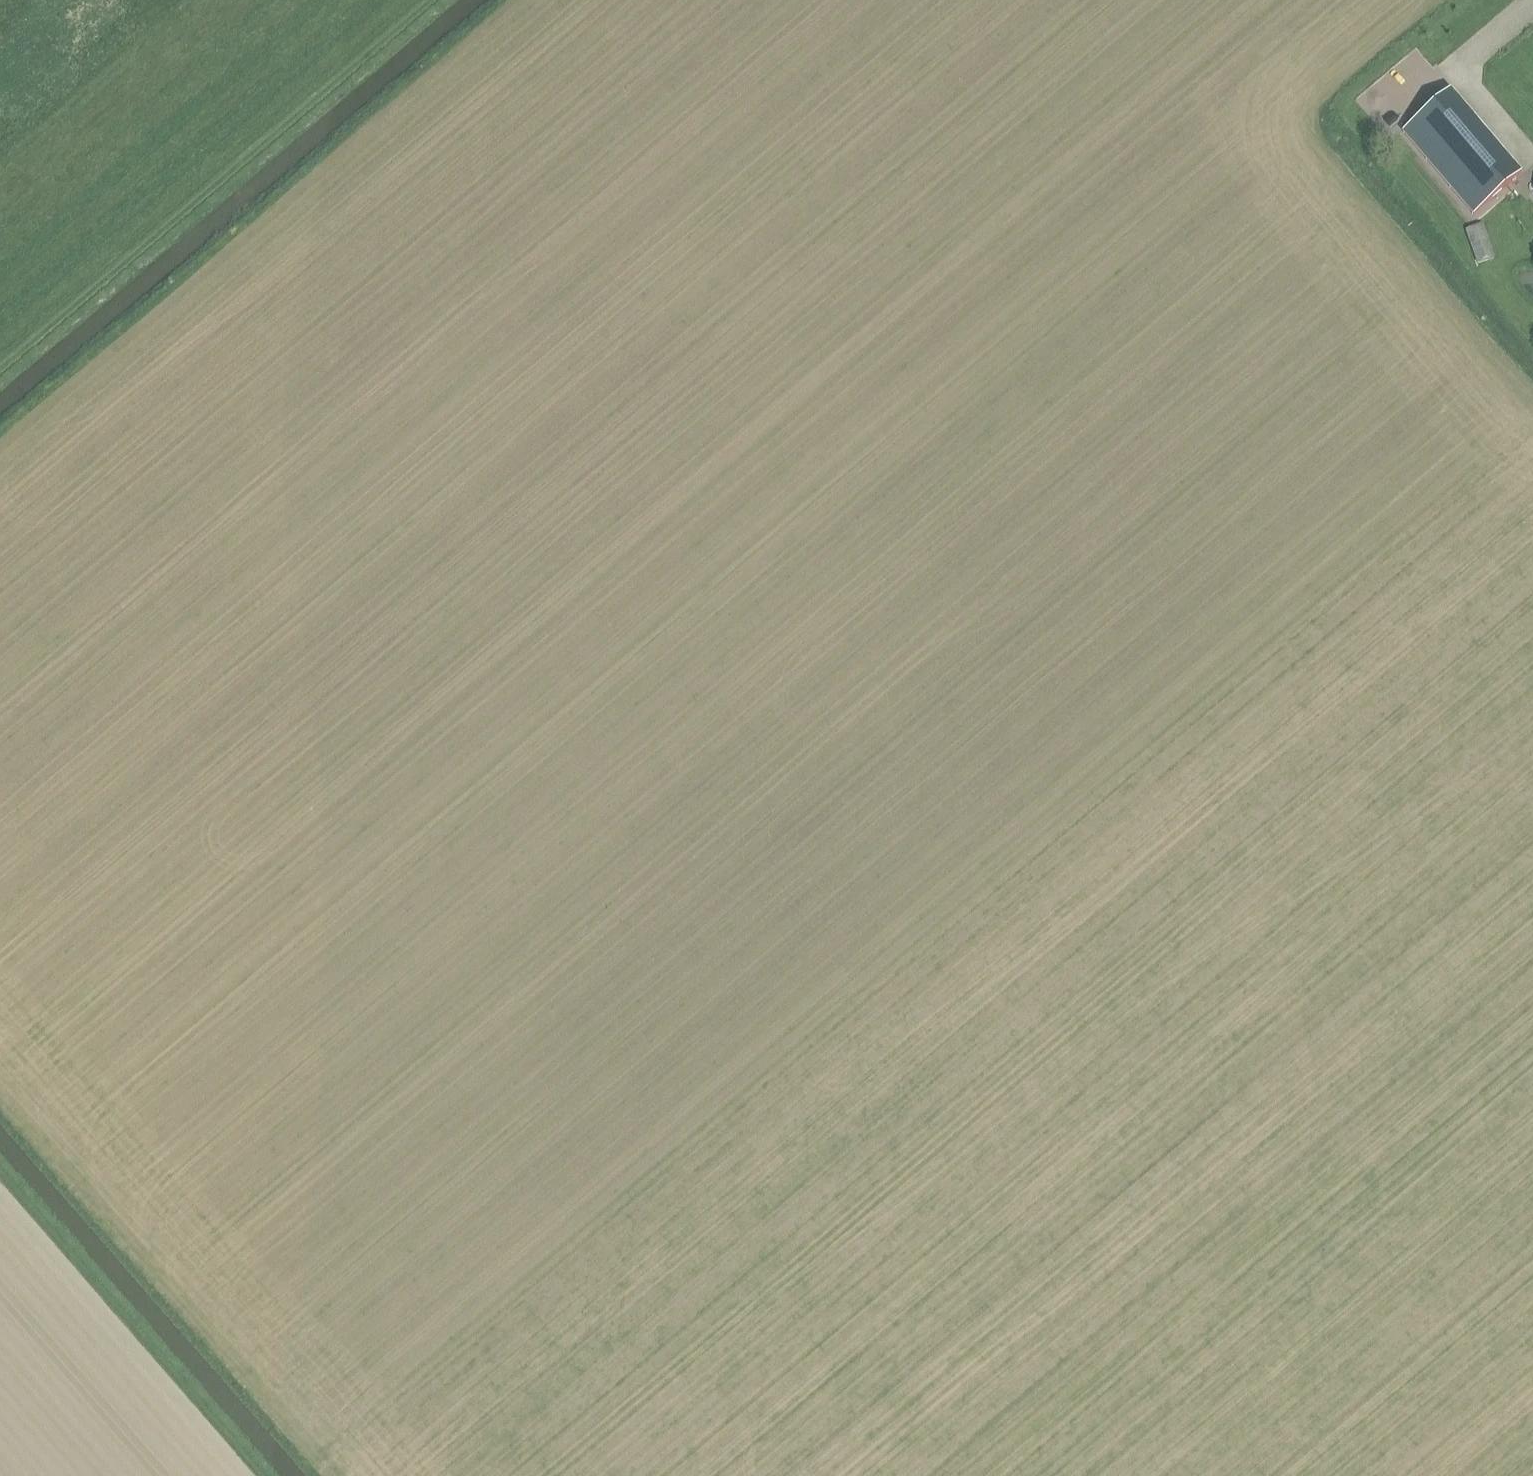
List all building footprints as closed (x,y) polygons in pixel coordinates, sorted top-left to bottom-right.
[(1451,91),(1403,132),(1473,214),(1521,173),(1451,91)] [(1477,264),(1493,259),(1482,225),(1466,230),(1477,264)]
